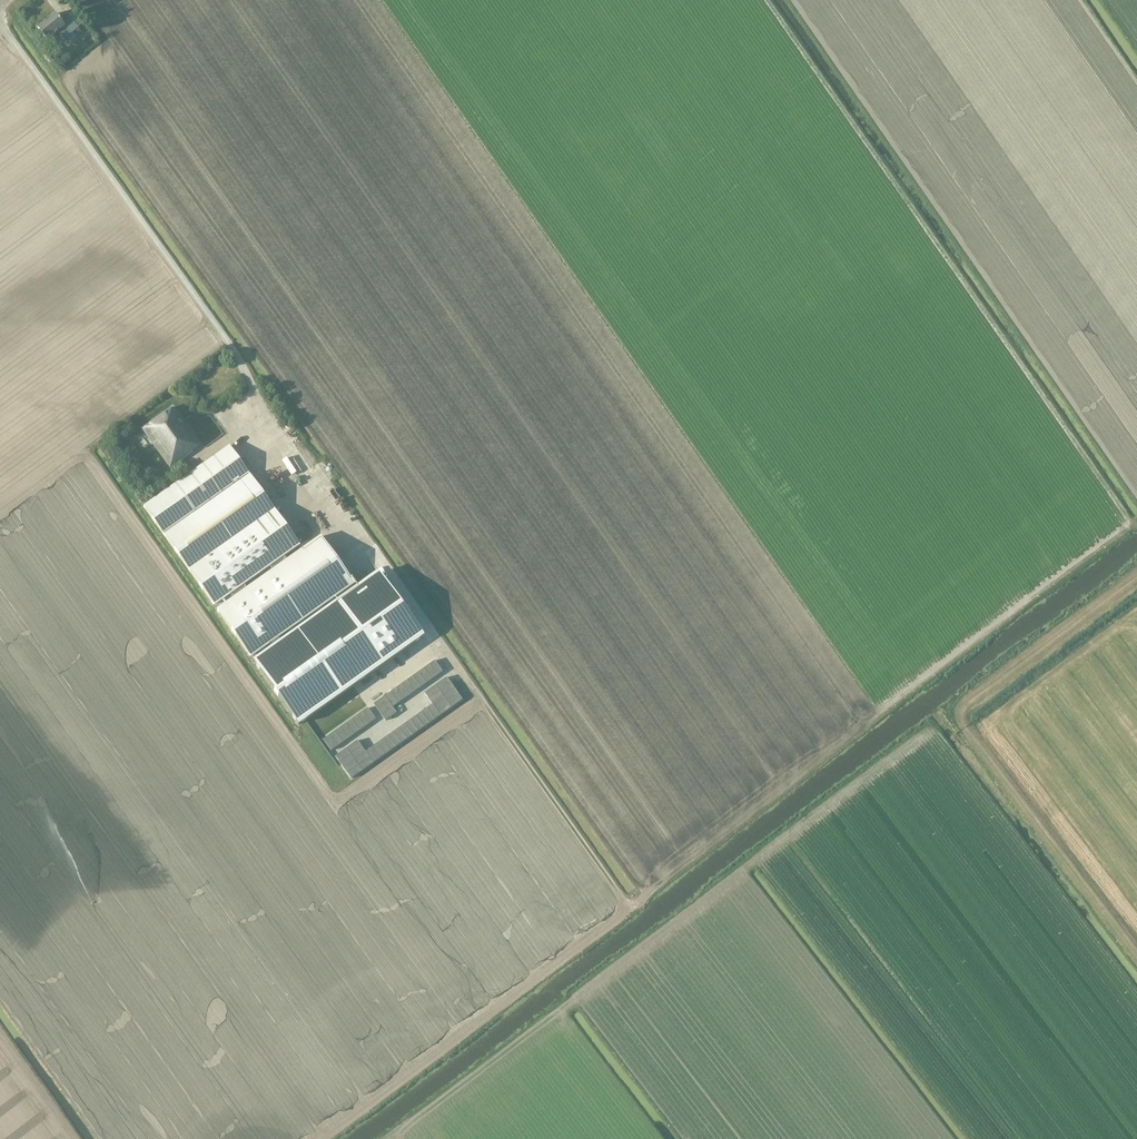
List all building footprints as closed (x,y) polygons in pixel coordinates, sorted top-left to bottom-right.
[(36,27),(46,40),(56,33),(62,40),(77,28),(66,14),(59,20),(54,14),(36,27)] [(191,452),(190,452),(199,445),(171,407),(140,429),(168,468),(191,452)] [(160,494),(142,507),(212,605),(228,593),(231,599),(216,610),(219,615),(248,656),(267,643),(270,648),(251,662),(252,663),(253,662),(297,725),(423,636),(394,596),(384,603),(367,580),(357,587),(353,582),(350,577),(349,578),(319,537),(286,560),(282,555),(297,544),(247,473),(252,470),(243,457),(238,461),(238,460),(228,446),(160,494)] [(411,677),(419,688),(442,672),(434,660),(411,677)] [(388,693),(397,704),(419,688),(411,677),(388,693)] [(462,701),(446,678),(434,686),(450,709),(462,701)] [(450,709),(434,686),(423,694),(431,706),(439,717),(450,709)] [(388,693),(372,704),(384,722),(395,714),(391,708),(397,704),(388,693)] [(408,722),(416,733),(439,717),(431,706),(408,722)] [(343,725),(352,736),(375,720),(367,708),(343,725)] [(386,737),(394,749),(416,733),(408,722),(386,737)] [(352,736),(343,725),(320,741),(329,752),(352,736)] [(394,749),(386,737),(363,753),(372,765),(394,749)] [(372,765),(363,753),(355,742),(344,750),(360,773),(372,765)] [(360,773),(344,750),(332,758),(348,781),(360,773)]
